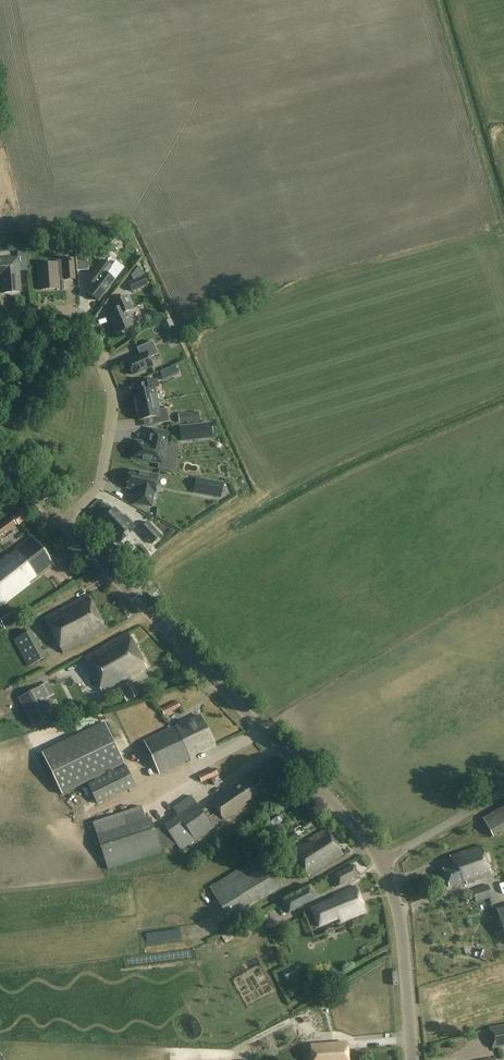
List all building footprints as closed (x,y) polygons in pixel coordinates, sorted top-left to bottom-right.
[(18,259),(0,261),(0,278),(1,278),(3,294),(20,293),(18,259)] [(74,280),(72,260),(63,261),(56,262),(56,264),(37,266),(39,291),(59,290),(57,276),(64,276),(65,281),(74,280)] [(110,268),(101,261),(86,281),(92,285),(86,293),(98,302),(125,267),(116,261),(110,268)] [(90,271),(89,264),(79,265),(80,272),(90,271)] [(133,281),(128,284),(132,293),(148,286),(144,276),(143,277),(139,267),(131,276),(133,281)] [(131,308),(126,297),(114,303),(117,309),(107,314),(111,322),(112,321),(117,333),(132,327),(125,311),(131,308)] [(171,320),(162,324),(168,338),(177,334),(171,320)] [(149,359),(158,355),(152,342),(137,349),(140,356),(127,362),(133,375),(153,367),(149,359)] [(162,372),(165,383),(182,377),(179,367),(162,372)] [(135,407),(157,403),(154,389),(159,388),(157,380),(139,384),(141,391),(132,393),(135,407)] [(159,412),(157,403),(135,407),(138,421),(152,419),(153,425),(168,422),(165,410),(159,412)] [(211,424),(180,428),(182,441),(212,437),(211,424)] [(168,433),(151,430),(149,441),(150,441),(150,444),(136,442),(132,459),(161,464),(161,466),(173,469),(175,457),(177,458),(177,457),(168,455),(169,449),(165,449),(168,433)] [(158,477),(130,472),(127,489),(137,491),(135,505),(151,508),(153,494),(155,494),(158,477)] [(197,478),(195,489),(222,494),(224,483),(197,478)] [(105,515),(100,519),(102,521),(100,523),(112,535),(111,537),(118,544),(135,527),(128,520),(126,521),(114,509),(107,516),(105,515)] [(29,518),(22,511),(13,518),(20,526),(29,518)] [(11,518),(0,526),(0,537),(17,525),(11,518)] [(147,523),(139,531),(152,545),(160,536),(147,523)] [(32,537),(0,562),(0,606),(54,566),(32,537)] [(43,619),(53,636),(96,613),(87,596),(43,619)] [(2,620),(8,630),(23,622),(17,612),(2,620)] [(105,631),(96,613),(53,636),(62,654),(105,631)] [(46,659),(31,632),(22,637),(19,632),(14,636),(16,640),(13,641),(28,668),(46,659)] [(83,658),(93,675),(137,651),(127,634),(83,658)] [(137,651),(93,675),(102,693),(146,669),(137,651)] [(80,667),(53,680),(66,708),(94,694),(80,667)] [(59,718),(42,687),(18,699),(34,731),(59,718)] [(136,699),(131,688),(122,692),(127,703),(136,699)] [(180,708),(177,702),(162,710),(164,715),(180,708)] [(142,743),(158,775),(190,759),(193,756),(215,745),(201,716),(182,725),(181,724),(142,743)] [(125,765),(105,723),(42,753),(62,795),(125,765)] [(87,785),(97,805),(136,787),(126,766),(87,785)] [(218,776),(215,769),(198,777),(202,784),(218,776)] [(259,794),(249,779),(229,793),(227,790),(210,801),(218,812),(207,819),(191,796),(173,809),(178,816),(164,826),(164,827),(154,830),(151,819),(146,820),(142,807),(93,823),(108,870),(162,853),(161,850),(177,845),(181,851),(247,805),(246,803),(259,794)] [(140,804),(157,796),(154,790),(137,798),(140,804)] [(483,819),(493,837),(503,830),(503,807),(483,819)] [(284,822),(280,816),(266,826),(270,832),(284,822)] [(320,821),(316,816),(300,828),(304,833),(320,821)] [(343,855),(326,830),(308,841),(309,842),(292,852),(308,877),(343,855)] [(257,832),(251,836),(255,842),(261,838),(257,832)] [(491,876),(481,846),(450,857),(453,866),(443,869),(449,888),(466,882),(466,885),(491,876)] [(285,886),(267,855),(210,888),(228,920),(285,886)] [(359,876),(353,866),(330,878),(335,888),(359,876)] [(492,898),(487,885),(471,891),(476,904),(492,898)] [(366,913),(356,887),(333,897),(334,900),(311,909),(318,927),(339,919),(340,923),(366,913)] [(316,900),(310,888),(283,901),(289,913),(316,900)] [(149,944),(184,940),(183,930),(148,935),(149,944)] [(326,944),(317,946),(319,956),(328,954),(326,944)] [(298,968),(284,973),(288,983),(302,978),(298,968)] [(503,1048),(503,1026),(489,1028),(492,1050),(503,1048)] [(347,1042),(311,1045),(312,1059),(348,1059),(347,1042)]
